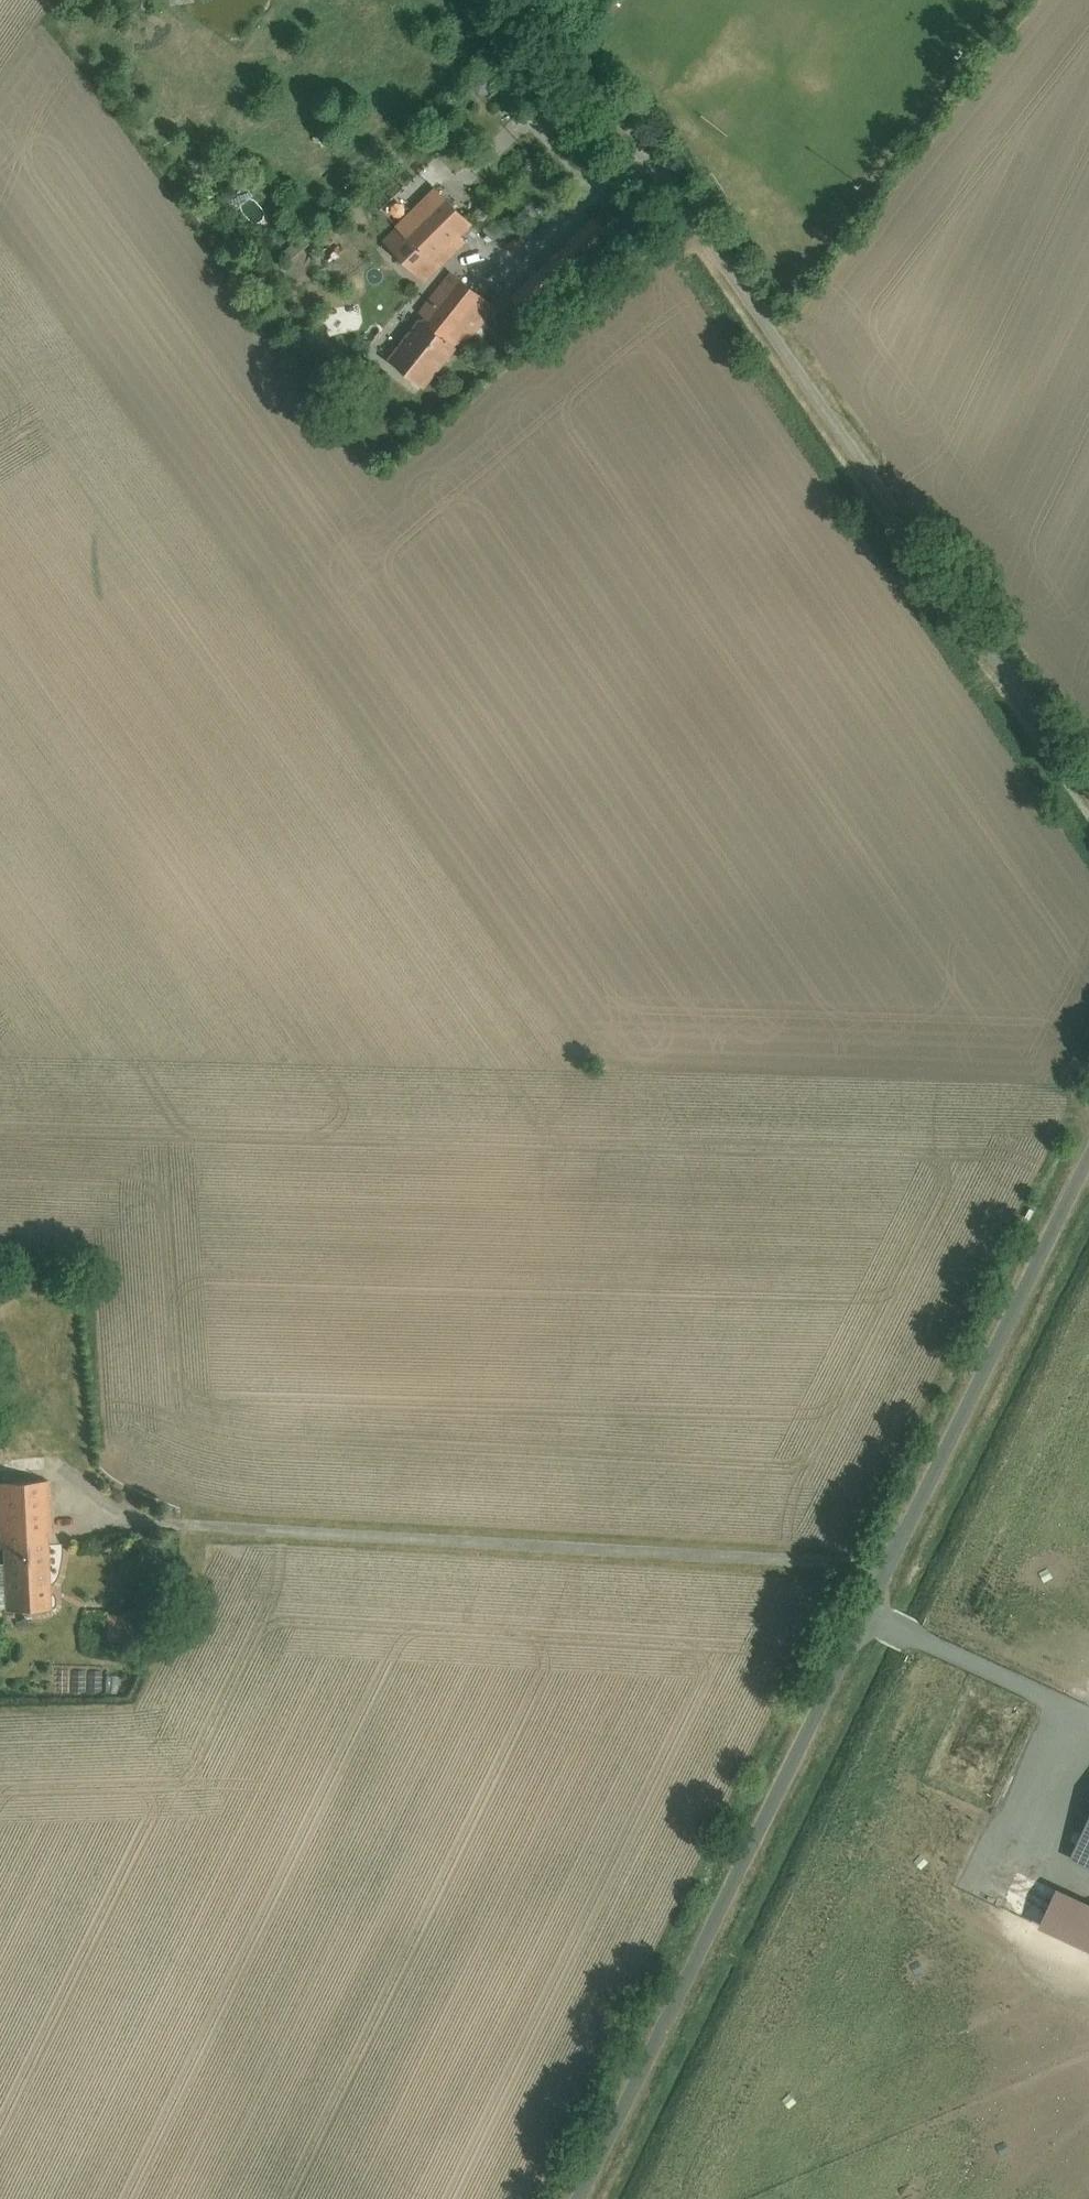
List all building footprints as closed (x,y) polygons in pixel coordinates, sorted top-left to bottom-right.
[(469,83),(468,99),(485,100),(486,84),(469,83)] [(376,249),(418,289),(468,238),(425,197),(376,249)] [(446,283),(383,370),(416,394),(479,307),(446,283)] [(42,1474),(0,1475),(0,1617),(43,1616),(42,1474)] [(111,1646),(144,1650),(147,1628),(113,1624),(111,1646)] [(1059,1861),(1088,1876),(1088,1800),(1059,1861)]
